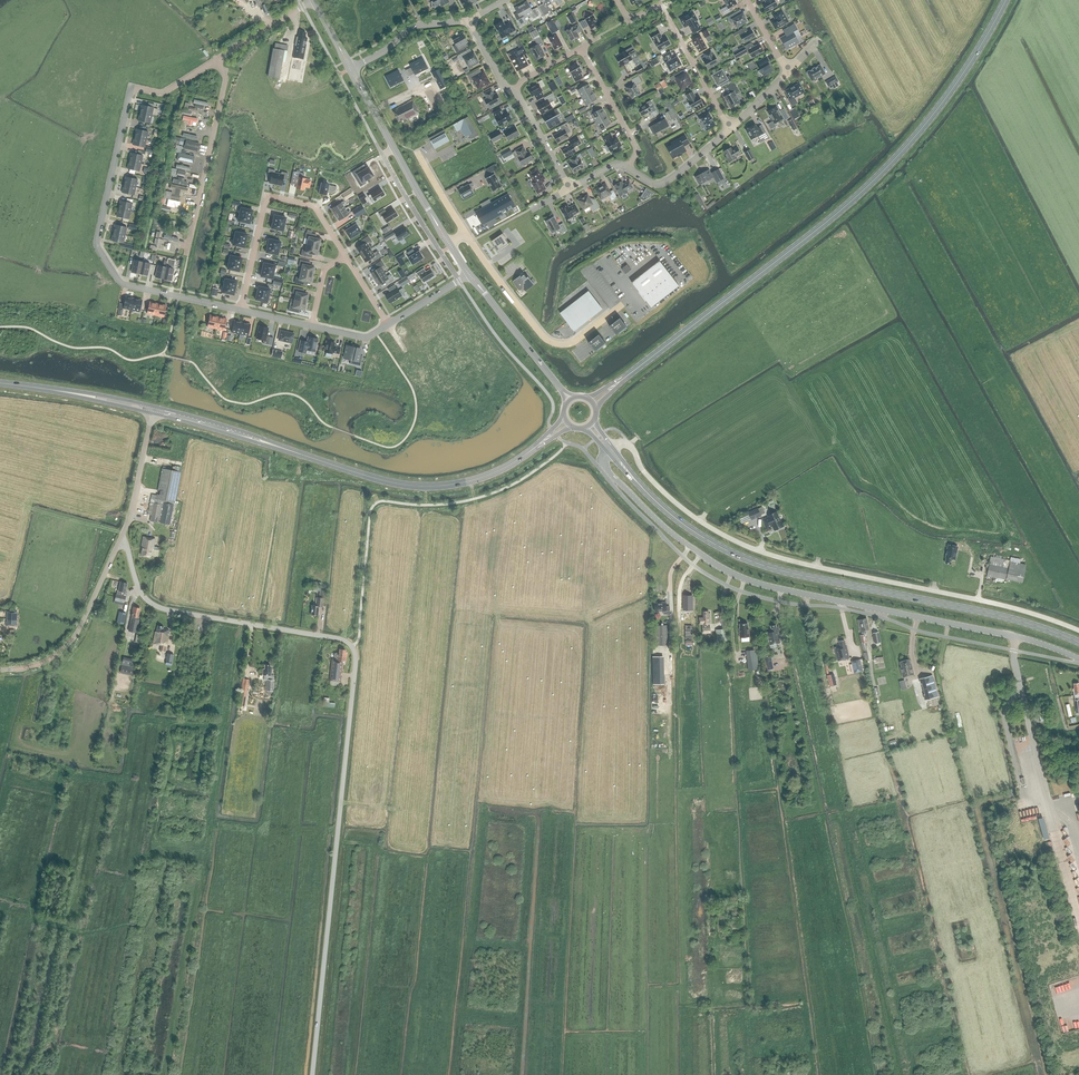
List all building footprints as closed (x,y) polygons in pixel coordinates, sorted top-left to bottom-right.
[(551,3),(549,0),(541,0),(543,3),(539,6),(544,16),(551,12),(548,5),(551,3)] [(729,8),(737,4),(735,0),(723,0),(727,6),(720,9),(724,15),(731,11),(729,8)] [(766,3),(763,5),(766,12),(777,6),(774,0),(765,0),(766,3)] [(527,1),(521,5),(527,17),(531,15),(533,19),(539,16),(535,8),(532,10),(527,1)] [(520,17),(517,18),(521,26),(526,23),(524,19),(527,17),(521,5),(515,8),(520,17)] [(775,29),(787,23),(788,22),(781,10),(773,14),(776,19),(771,22),(775,29)] [(681,18),(682,20),(681,21),(684,25),(685,25),(686,26),(688,25),(688,24),(690,25),(689,26),(693,33),(700,29),(696,21),(697,20),(693,12),(681,18)] [(745,17),(743,14),(738,16),(736,12),(727,17),(731,23),(733,22),(736,27),(741,25),(742,25),(746,23),(745,22),(747,22),(744,17),(745,17)] [(573,14),(567,17),(571,24),(577,21),(573,14)] [(593,15),(585,19),(585,20),(583,21),(583,20),(579,22),(583,29),(589,26),(591,30),(599,25),(593,15)] [(552,34),(559,30),(553,19),(546,23),(552,34)] [(495,26),(496,29),(496,30),(497,30),(497,31),(498,31),(502,38),(510,34),(509,33),(516,30),(511,21),(505,25),(503,21),(501,22),(500,22),(499,23),(495,26)] [(721,30),(726,27),(723,21),(718,23),(721,30)] [(573,27),(566,31),(571,41),(579,36),(577,33),(579,32),(581,31),(578,25),(576,26),(574,27),(573,27)] [(794,26),(793,25),(783,30),(786,36),(781,39),(786,49),(788,48),(788,49),(794,46),(794,45),(799,42),(796,38),(800,36),(799,35),(799,34),(794,26)] [(705,38),(710,35),(707,29),(702,32),(705,38)] [(539,35),(538,33),(536,30),(530,33),(533,38),(539,35)] [(658,30),(650,35),(653,41),(654,40),(656,42),(655,43),(659,50),(670,44),(666,37),(662,39),(660,37),(661,36),(658,30)] [(755,36),(751,30),(748,32),(747,31),(742,33),(740,30),(733,34),(734,34),(738,41),(742,39),(744,42),(755,36)] [(295,45),(293,57),(303,59),(307,40),(307,38),(305,38),(306,33),(299,32),(298,36),(297,36),(297,37),(296,37),(297,37),(295,45)] [(457,53),(464,49),(468,46),(466,42),(468,42),(462,33),(458,35),(460,37),(454,41),(456,45),(453,47),(457,53)] [(555,50),(562,45),(557,34),(549,39),(555,50)] [(700,36),(693,40),(695,45),(694,45),(696,48),(697,48),(699,52),(707,48),(700,36)] [(539,47),(543,45),(539,37),(535,40),(537,45),(529,49),(536,60),(544,56),(542,52),(542,51),(541,48),(540,48),(539,47)] [(273,47),(268,76),(279,78),(282,62),(285,62),(288,45),(274,43),(274,47),(273,47)] [(763,51),(759,44),(748,50),(752,58),(763,51)] [(526,53),(523,47),(510,53),(512,56),(510,57),(517,71),(528,65),(522,55),(526,53)] [(621,55),(616,58),(620,66),(625,63),(628,62),(632,59),(630,55),(635,52),(632,47),(620,53),(621,55)] [(733,53),(736,58),(747,52),(744,47),(733,53)] [(469,68),(479,62),(474,53),(470,55),(469,55),(468,54),(468,55),(466,51),(458,56),(461,61),(464,59),(469,68)] [(713,56),(710,51),(704,54),(706,57),(707,57),(708,59),(704,61),(708,68),(718,63),(714,56),(713,56)] [(668,68),(667,68),(670,72),(673,70),(673,69),(682,65),(677,57),(673,59),(672,57),(673,57),(670,52),(663,56),(666,63),(668,68)] [(766,57),(758,62),(762,69),(758,71),(757,71),(762,76),(762,75),(763,74),(764,75),(772,71),(767,61),(769,61),(766,57)] [(411,67),(405,70),(408,76),(414,73),(415,75),(428,68),(424,59),(410,66),(411,67)] [(657,59),(649,63),(652,68),(655,67),(654,65),(659,62),(657,59)] [(572,72),(574,76),(573,76),(576,81),(583,77),(580,73),(582,72),(576,63),(568,67),(571,72),(572,72)] [(810,77),(812,81),(825,74),(820,65),(807,72),(808,73),(807,73),(809,77),(810,77)] [(635,69),(638,74),(644,70),(642,66),(635,69)] [(441,68),(433,72),(441,87),(449,83),(441,68)] [(732,81),(729,76),(726,77),(722,70),(712,75),(718,86),(723,82),(725,85),(732,81)] [(474,84),(474,85),(475,87),(477,88),(478,87),(478,88),(482,87),(485,85),(486,84),(489,82),(488,81),(489,80),(488,79),(487,79),(483,72),(477,75),(475,71),(467,75),(471,81),(474,80),(475,83),(474,84)] [(399,72),(386,79),(390,87),(404,81),(399,72)] [(686,86),(691,83),(686,73),(681,75),(679,72),(669,78),(672,81),(676,79),(680,84),(678,85),(681,90),(686,87),(686,86)] [(628,92),(629,95),(630,94),(632,99),(640,94),(635,85),(642,82),(638,76),(631,80),(633,83),(626,87),(628,92)] [(832,78),(826,82),(830,89),(832,87),(831,85),(835,83),(836,82),(838,81),(835,76),(832,78)] [(538,84),(528,89),(532,97),(535,95),(536,96),(535,97),(537,100),(544,96),(541,91),(542,91),(541,88),(545,86),(542,80),(537,82),(538,84)] [(735,94),(739,92),(734,83),(727,87),(731,93),(724,97),(730,108),(740,103),(735,94)] [(785,91),(789,98),(787,99),(792,106),(797,103),(794,98),(804,92),(799,83),(785,91)] [(582,98),(593,92),(589,84),(578,90),(582,98)] [(491,90),(484,94),(487,99),(485,100),(489,108),(501,102),(497,93),(494,95),(491,90)] [(597,99),(593,92),(582,98),(586,105),(597,99)] [(688,102),(684,104),(688,111),(692,108),(692,109),(703,103),(699,96),(695,98),(694,96),(695,96),(692,92),(686,95),(689,101),(688,102)] [(552,108),(549,103),(555,100),(552,94),(552,93),(543,98),(546,102),(537,106),(541,114),(552,108)] [(417,109),(418,109),(410,94),(401,98),(404,105),(398,108),(399,109),(393,112),(399,122),(403,120),(404,123),(407,122),(406,120),(419,114),(417,109)] [(558,97),(562,105),(566,102),(562,95),(558,97)] [(194,100),(193,104),(195,105),(194,108),(203,110),(203,106),(207,107),(208,103),(194,100)] [(647,104),(638,109),(642,116),(648,113),(651,118),(658,114),(653,106),(651,100),(646,103),(647,104)] [(147,106),(141,105),(139,113),(152,116),(154,104),(148,103),(147,106)] [(779,112),(777,106),(768,111),(771,118),(770,118),(772,122),(768,124),(771,129),(776,126),(774,123),(783,119),(784,120),(788,118),(783,109),(779,112)] [(500,108),(493,112),(496,118),(500,126),(511,119),(511,117),(510,115),(509,115),(507,112),(503,114),(500,108)] [(591,115),(595,122),(607,116),(602,109),(591,115)] [(673,109),(667,112),(671,120),(678,116),(673,109)] [(698,119),(700,118),(702,122),(701,122),(703,126),(704,126),(706,130),(715,125),(712,121),(713,121),(711,117),(710,117),(708,113),(707,114),(704,109),(696,114),(698,119)] [(558,118),(561,117),(557,110),(549,114),(549,115),(550,114),(552,118),(546,121),(550,128),(560,122),(558,118)] [(138,121),(150,123),(152,116),(139,113),(138,121)] [(198,119),(183,116),(182,120),(188,122),(187,126),(191,127),(192,122),(197,124),(198,119)] [(611,123),(607,116),(595,122),(600,130),(611,123)] [(456,130),(461,128),(466,137),(469,135),(471,139),(478,135),(468,117),(453,125),(456,130)] [(669,126),(665,118),(649,127),(651,127),(654,133),(668,125),(669,126)] [(792,119),(788,121),(793,131),(797,128),(792,119)] [(567,134),(571,132),(566,123),(560,126),(562,131),(553,135),(558,143),(569,137),(567,134)] [(755,124),(746,130),(751,140),(757,136),(761,142),(769,138),(764,130),(759,132),(755,124)] [(509,140),(519,134),(515,127),(505,133),(509,140)] [(136,129),(134,137),(146,139),(148,132),(136,129)] [(443,130),(429,138),(430,141),(434,148),(449,140),(443,130)] [(489,136),(493,143),(503,137),(499,131),(489,136)] [(612,138),(610,134),(603,138),(610,152),(617,148),(618,149),(621,147),(620,146),(621,146),(617,138),(613,140),(612,138)] [(178,137),(174,136),(172,143),(179,144),(180,138),(178,137)] [(685,151),(683,146),(689,143),(685,136),(679,139),(680,141),(668,148),(673,157),(685,151)] [(132,145),(145,147),(146,139),(134,137),(132,145)] [(566,158),(576,152),(574,147),(581,143),(577,137),(570,141),(572,145),(562,151),(566,158)] [(200,144),(186,141),(184,150),(198,153),(200,144)] [(526,151),(523,146),(515,151),(519,158),(522,165),(533,159),(529,152),(527,153),(525,151),(526,151)] [(500,152),(504,159),(513,154),(509,147),(500,152)] [(726,157),(728,161),(729,161),(729,162),(736,158),(736,157),(741,154),(737,147),(732,150),(731,147),(723,151),(726,157)] [(750,149),(744,152),(749,161),(754,158),(750,149)] [(131,153),(129,161),(141,163),(143,156),(131,153)] [(178,153),(177,161),(193,165),(195,157),(178,153)] [(579,160),(577,156),(571,159),(573,164),(570,166),(574,173),(584,167),(580,160),(579,160)] [(263,173),(265,160),(260,159),(259,165),(251,164),(248,179),(257,180),(258,175),(259,175),(260,172),(263,173)] [(127,168),(139,171),(141,163),(129,161),(127,168)] [(495,165),(486,169),(489,174),(497,169),(495,165)] [(361,167),(352,172),(358,182),(361,180),(362,182),(364,181),(372,176),(373,176),(370,172),(368,168),(366,169),(364,170),(363,170),(361,167),(362,167),(361,167)] [(275,170),(268,169),(267,175),(270,175),(269,183),(275,184),(277,174),(274,173),(275,170)] [(531,173),(529,175),(532,181),(530,182),(537,195),(546,189),(543,183),(545,181),(544,180),(545,179),(543,175),(542,175),(538,169),(535,171),(534,169),(530,172),(531,173)] [(695,177),(699,185),(714,177),(717,183),(724,179),(719,169),(711,173),(709,169),(695,177)] [(293,171),(292,178),(298,180),(296,188),(303,190),(304,186),(309,187),(310,180),(305,179),(303,178),(304,174),(300,173),(296,172),(293,171)] [(283,179),(286,180),(288,173),(281,172),(281,174),(277,174),(275,184),(281,185),(283,179)] [(493,192),(501,187),(494,174),(486,179),(493,192)] [(125,177),(123,185),(136,187),(138,179),(125,177)] [(186,187),(187,182),(184,181),(185,179),(178,178),(178,180),(173,179),(172,184),(186,187)] [(625,183),(625,184),(623,185),(622,182),(614,186),(620,196),(627,192),(627,191),(633,188),(629,181),(625,183)] [(321,183),(319,193),(326,195),(326,193),(331,194),(336,190),(336,187),(328,185),(328,184),(321,183)] [(474,193),(469,184),(458,190),(463,199),(474,193)] [(609,192),(608,190),(605,184),(596,189),(599,195),(599,196),(601,200),(606,197),(605,196),(608,195),(611,201),(617,198),(613,190),(609,192)] [(122,192),(134,195),(136,187),(123,185),(122,192)] [(187,194),(188,189),(171,185),(170,191),(172,191),(172,194),(182,196),(182,193),(187,194)] [(384,195),(380,188),(367,196),(369,198),(371,197),(374,201),(384,195)] [(350,189),(341,195),(344,200),(353,195),(350,189)] [(358,197),(362,204),(366,202),(364,198),(366,197),(363,193),(358,197)] [(508,195),(478,212),(484,223),(514,206),(508,195)] [(591,202),(588,195),(582,198),(581,198),(577,200),(579,204),(580,204),(583,210),(590,206),(593,211),(599,208),(595,200),(591,202)] [(482,207),(491,202),(489,199),(480,204),(482,207)] [(167,207),(174,208),(175,206),(179,206),(180,202),(168,200),(167,207)] [(120,201),(118,208),(130,211),(132,203),(120,201)] [(344,201),(331,209),(333,211),(332,212),(334,215),(344,209),(342,205),(345,203),(344,201)] [(566,220),(574,216),(573,215),(579,212),(575,204),(571,206),(571,207),(569,208),(568,205),(560,209),(566,220)] [(353,214),(355,217),(365,211),(362,205),(359,207),(360,210),(353,214)] [(116,216),(129,219),(130,211),(118,208),(116,216)] [(241,208),(239,214),(251,217),(252,210),(241,208)] [(337,218),(339,220),(351,213),(350,210),(347,212),(344,209),(334,215),(336,218),(337,218)] [(379,214),(381,217),(382,216),(386,223),(397,216),(393,209),(386,213),(384,210),(379,214)] [(249,224),(251,217),(239,214),(238,221),(249,224)] [(286,218),(274,215),(272,222),(284,224),(286,218)] [(552,233),(560,229),(562,233),(567,231),(563,223),(559,225),(554,217),(545,221),(552,233)] [(345,231),(350,238),(361,232),(356,224),(359,222),(358,219),(351,223),(353,226),(345,231)] [(283,231),(284,224),(272,222),(271,228),(283,231)] [(114,225),(113,232),(125,235),(127,227),(114,225)] [(405,228),(395,234),(399,241),(409,234),(405,228)] [(111,240),(123,243),(125,235),(113,232),(111,240)] [(247,234),(235,232),(234,238),(245,241),(247,234)] [(313,234),(306,232),(304,238),(308,239),(307,245),(318,247),(319,244),(320,245),(321,240),(312,238),(313,234)] [(509,244),(504,239),(506,238),(502,233),(491,241),(495,246),(496,245),(500,251),(500,250),(509,244)] [(363,244),(356,248),(360,255),(370,249),(368,244),(372,242),(368,236),(361,241),(363,244)] [(244,248),(245,241),(234,238),(232,245),(244,248)] [(269,239),(267,246),(279,248),(280,242),(269,239)] [(317,250),(318,247),(307,245),(306,250),(302,249),(300,256),(308,257),(308,253),(317,255),(318,250),(317,250)] [(267,246),(266,252),(277,255),(279,248),(267,246)] [(370,249),(360,255),(365,262),(372,258),(374,261),(381,257),(377,251),(373,253),(370,249)] [(413,249),(407,253),(410,257),(408,258),(413,264),(423,258),(419,251),(416,253),(413,249)] [(230,256),(228,262),(240,265),(242,258),(230,256)] [(166,267),(163,279),(171,281),(174,269),(173,269),(175,260),(168,258),(166,267)] [(131,272),(139,274),(142,262),(134,260),(131,272)] [(158,265),(155,277),(163,279),(166,267),(167,260),(164,260),(162,266),(158,265)] [(298,266),(302,267),(301,272),(312,275),(312,272),(314,272),(315,268),(306,266),(307,261),(300,260),(298,266)] [(375,279),(385,273),(383,270),(386,268),(381,260),(375,264),(378,269),(371,273),(373,276),(375,279)] [(631,282),(651,307),(679,286),(659,261),(631,282)] [(147,275),(150,263),(142,262),(139,274),(147,275)] [(228,262),(227,269),(239,271),(240,265),(228,262)] [(263,263),(262,270),(273,272),(275,265),(263,263)] [(424,268),(416,273),(419,276),(420,275),(422,279),(424,278),(426,281),(435,275),(431,268),(426,271),(424,268)] [(272,279),(273,272),(262,270),(260,276),(272,279)] [(311,277),(312,275),(301,272),(300,278),(296,277),(294,283),(301,285),(302,280),(311,282),(312,278),(311,277)] [(390,274),(387,276),(385,273),(375,279),(376,282),(377,282),(379,285),(386,281),(388,284),(394,280),(390,274)] [(522,291),(524,289),(525,291),(534,284),(528,276),(528,277),(526,278),(524,275),(522,277),(520,275),(513,281),(520,290),(521,289),(522,291)] [(406,276),(398,281),(402,287),(410,282),(406,276)] [(225,279),(223,286),(235,288),(236,281),(225,279)] [(233,295),(235,288),(223,286),(222,292),(233,295)] [(270,289),(258,286),(257,293),(268,296),(270,289)] [(296,295),(295,300),(306,303),(306,299),(307,300),(309,295),(300,293),(301,289),(294,287),(292,294),(296,295)] [(385,295),(390,303),(402,296),(397,288),(385,295)] [(217,293),(218,290),(212,289),(210,295),(221,298),(222,294),(217,293)] [(574,331),(602,309),(588,291),(560,313),(574,331)] [(267,302),(268,296),(257,293),(255,300),(267,302)] [(123,308),(131,310),(134,298),(126,296),(123,308)] [(139,312),(142,300),(134,298),(131,310),(139,312)] [(306,305),(305,305),(306,303),(295,300),(294,305),(290,304),(288,311),(295,312),(296,308),(305,310),(306,305)] [(147,314),(155,315),(158,303),(150,302),(147,314)] [(158,303),(155,315),(163,317),(166,305),(158,303)] [(207,327),(215,329),(218,317),(210,315),(207,327)] [(224,331),(226,319),(218,317),(215,329),(224,331)] [(627,327),(620,318),(614,322),(609,326),(616,335),(627,327)] [(231,332),(239,334),(242,322),(234,320),(231,332)] [(248,336),(250,324),(242,322),(239,334),(248,336)] [(259,326),(256,338),(263,340),(263,343),(268,344),(270,337),(266,336),(268,328),(259,326)] [(293,334),(281,331),(279,339),(292,342),(293,334)] [(595,351),(606,343),(599,334),(593,339),(588,342),(595,351)] [(306,353),(306,350),(315,351),(318,339),(308,337),(307,342),(300,340),(298,351),(306,353)] [(326,341),(324,352),(333,354),(334,353),(339,354),(340,347),(336,346),(336,347),(334,346),(334,343),(326,341)] [(351,360),(350,364),(360,366),(362,356),(359,355),(361,348),(356,347),(356,348),(353,348),(354,347),(346,345),(343,358),(351,360)] [(156,499),(157,499),(156,503),(153,503),(151,515),(159,516),(158,522),(170,524),(174,504),(173,504),(173,502),(175,503),(175,501),(181,472),(162,468),(158,490),(160,491),(160,495),(157,494),(156,499)] [(751,520),(761,516),(758,508),(748,513),(749,514),(751,518),(751,520)] [(766,528),(774,525),(776,529),(784,526),(781,521),(780,521),(776,513),(769,516),(769,518),(763,520),(766,528)] [(751,518),(749,514),(740,517),(742,522),(751,518)] [(142,547),(141,555),(150,557),(151,555),(157,556),(158,550),(153,549),(155,539),(143,536),(141,547),(142,547)] [(955,560),(958,546),(948,545),(945,558),(946,558),(945,563),(951,564),(951,559),(955,560)] [(1010,561),(1007,577),(1022,581),(1026,563),(1020,562),(1020,559),(1011,556),(1010,561)] [(986,564),(985,568),(988,569),(987,576),(986,580),(990,581),(991,577),(1006,580),(1006,579),(1010,561),(991,557),(989,564),(986,564)] [(117,594),(116,594),(114,600),(124,603),(126,596),(124,596),(125,592),(127,583),(120,582),(118,590),(117,590),(117,594)] [(684,599),(684,610),(692,610),(692,596),(684,596),(684,599)] [(326,598),(316,597),(316,606),(312,605),(311,615),(318,615),(319,606),(325,607),(326,598)] [(670,614),(669,607),(666,607),(666,603),(655,603),(655,611),(663,611),(663,614),(670,614)] [(131,616),(132,616),(131,618),(128,631),(136,632),(139,620),(137,619),(138,617),(140,608),(133,607),(131,616)] [(5,626),(16,626),(17,617),(17,615),(17,611),(6,610),(6,619),(6,622),(5,626)] [(708,611),(703,611),(703,617),(699,618),(699,624),(702,624),(703,633),(710,633),(710,627),(709,627),(709,624),(710,624),(710,613),(708,613),(708,611)] [(116,622),(123,624),(126,613),(119,612),(116,622)] [(862,635),(860,635),(862,647),(863,646),(864,650),(867,649),(866,646),(867,646),(865,634),(867,634),(866,630),(868,630),(866,618),(857,620),(860,632),(861,631),(862,635)] [(739,628),(740,637),(749,637),(748,627),(747,627),(747,623),(739,624),(740,628),(739,628)] [(654,625),(654,646),(668,645),(667,625),(654,625)] [(769,629),(770,632),(767,633),(770,645),(780,643),(779,637),(780,637),(778,627),(776,627),(776,625),(770,626),(771,629),(769,629)] [(163,627),(158,626),(156,632),(155,632),(153,644),(161,645),(160,651),(165,652),(169,630),(163,629),(163,627)] [(717,631),(718,644),(727,643),(726,630),(717,631)] [(838,661),(849,658),(846,645),(845,645),(844,640),(839,641),(840,646),(835,648),(838,661)] [(334,654),(334,656),(335,657),(337,658),(337,660),(332,659),(330,681),(340,682),(342,661),(345,661),(347,652),(345,652),(345,650),(340,649),(339,654),(335,653),(334,654)] [(747,650),(748,657),(757,656),(757,649),(747,650)] [(171,664),(174,654),(167,653),(165,663),(171,664)] [(666,683),(665,655),(656,656),(657,661),(656,661),(657,674),(654,674),(654,683),(666,683)] [(134,659),(123,657),(121,665),(132,667),(134,659)] [(854,673),(863,671),(860,658),(851,660),(854,673)] [(910,664),(908,659),(900,662),(901,667),(900,668),(903,677),(913,674),(911,663),(910,664)] [(772,660),(764,662),(766,671),(774,669),(772,660)] [(273,691),(273,680),(274,675),(271,675),(272,666),(270,666),(270,665),(265,664),(264,669),(263,669),(263,675),(264,675),(263,680),(267,680),(266,690),(273,691)] [(121,665),(120,671),(132,674),(133,668),(121,665)] [(834,673),(827,675),(829,686),(836,685),(836,684),(834,673)] [(920,678),(926,700),(937,697),(931,675),(920,678)] [(239,705),(244,706),(247,686),(242,685),(239,705)] [(1021,810),(1022,821),(1038,819),(1037,815),(1034,816),(1033,808),(1021,810)] [(1045,839),(1051,837),(1045,816),(1039,818),(1045,839)] [(1059,987),(1054,989),(1056,995),(1062,993),(1059,987)]
